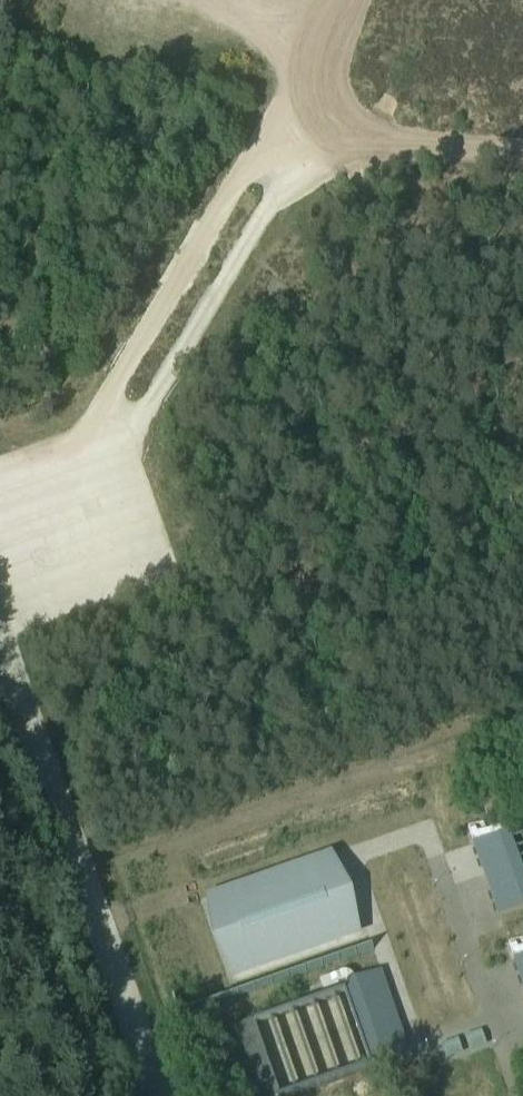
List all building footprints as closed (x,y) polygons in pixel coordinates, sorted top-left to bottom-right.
[(481,840),(474,842),(500,914),(522,906),(522,879),(505,831),(481,840)] [(225,907),(245,965),(343,930),(323,872),(225,907)] [(515,958),(522,981),(522,955),(515,958)] [(382,969),(350,981),(382,1071),(413,1059),(382,969)] [(253,1022),(224,1032),(245,1095),(280,1095),(253,1022)]
